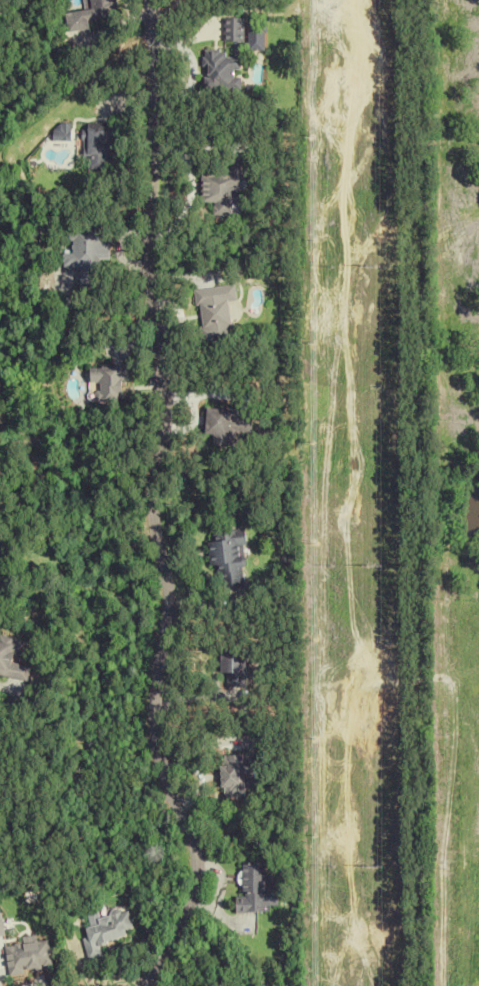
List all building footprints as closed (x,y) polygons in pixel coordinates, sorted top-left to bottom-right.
[(85,12),(68,14),(69,33),(92,30),(91,20),(119,18),(117,0),(84,0),(85,12)] [(249,19),(230,19),(228,51),(209,50),(208,68),(213,68),(212,92),(246,94),(249,19)] [(115,140),(119,140),(120,124),(88,123),(87,170),(114,170),(115,140)] [(208,205),(220,205),(220,217),(239,217),(239,205),(246,205),(245,179),(258,179),(257,163),(221,163),(221,176),(208,176),(208,205)] [(101,260),(113,260),(113,238),(103,238),(104,228),(74,227),(73,254),(63,254),(63,267),(82,268),(81,287),(101,287),(101,260)] [(234,304),(242,303),(240,286),(202,291),(208,339),(238,336),(234,304)] [(100,402),(133,401),(132,368),(92,369),(92,385),(99,385),(100,402)] [(255,417),(212,414),(210,447),(236,448),(237,435),(254,436),(255,417)] [(220,557),(222,587),(250,585),(246,528),(216,530),(216,541),(211,541),(212,557),(220,557)] [(0,633),(0,673),(32,680),(35,665),(20,661),(25,639),(0,633)] [(225,647),(225,671),(231,671),(231,685),(251,685),(251,647),(225,647)] [(264,752),(226,754),(227,797),(249,796),(248,772),(264,772),(264,752)] [(277,874),(268,874),(268,863),(243,863),(243,912),(274,911),(274,905),(282,905),(282,890),(277,890),(277,874)] [(136,934),(131,910),(88,919),(92,937),(84,939),(89,959),(105,956),(101,941),(136,934)] [(38,941),(37,936),(25,937),(26,942),(5,945),(10,975),(55,968),(51,939),(38,941)]
